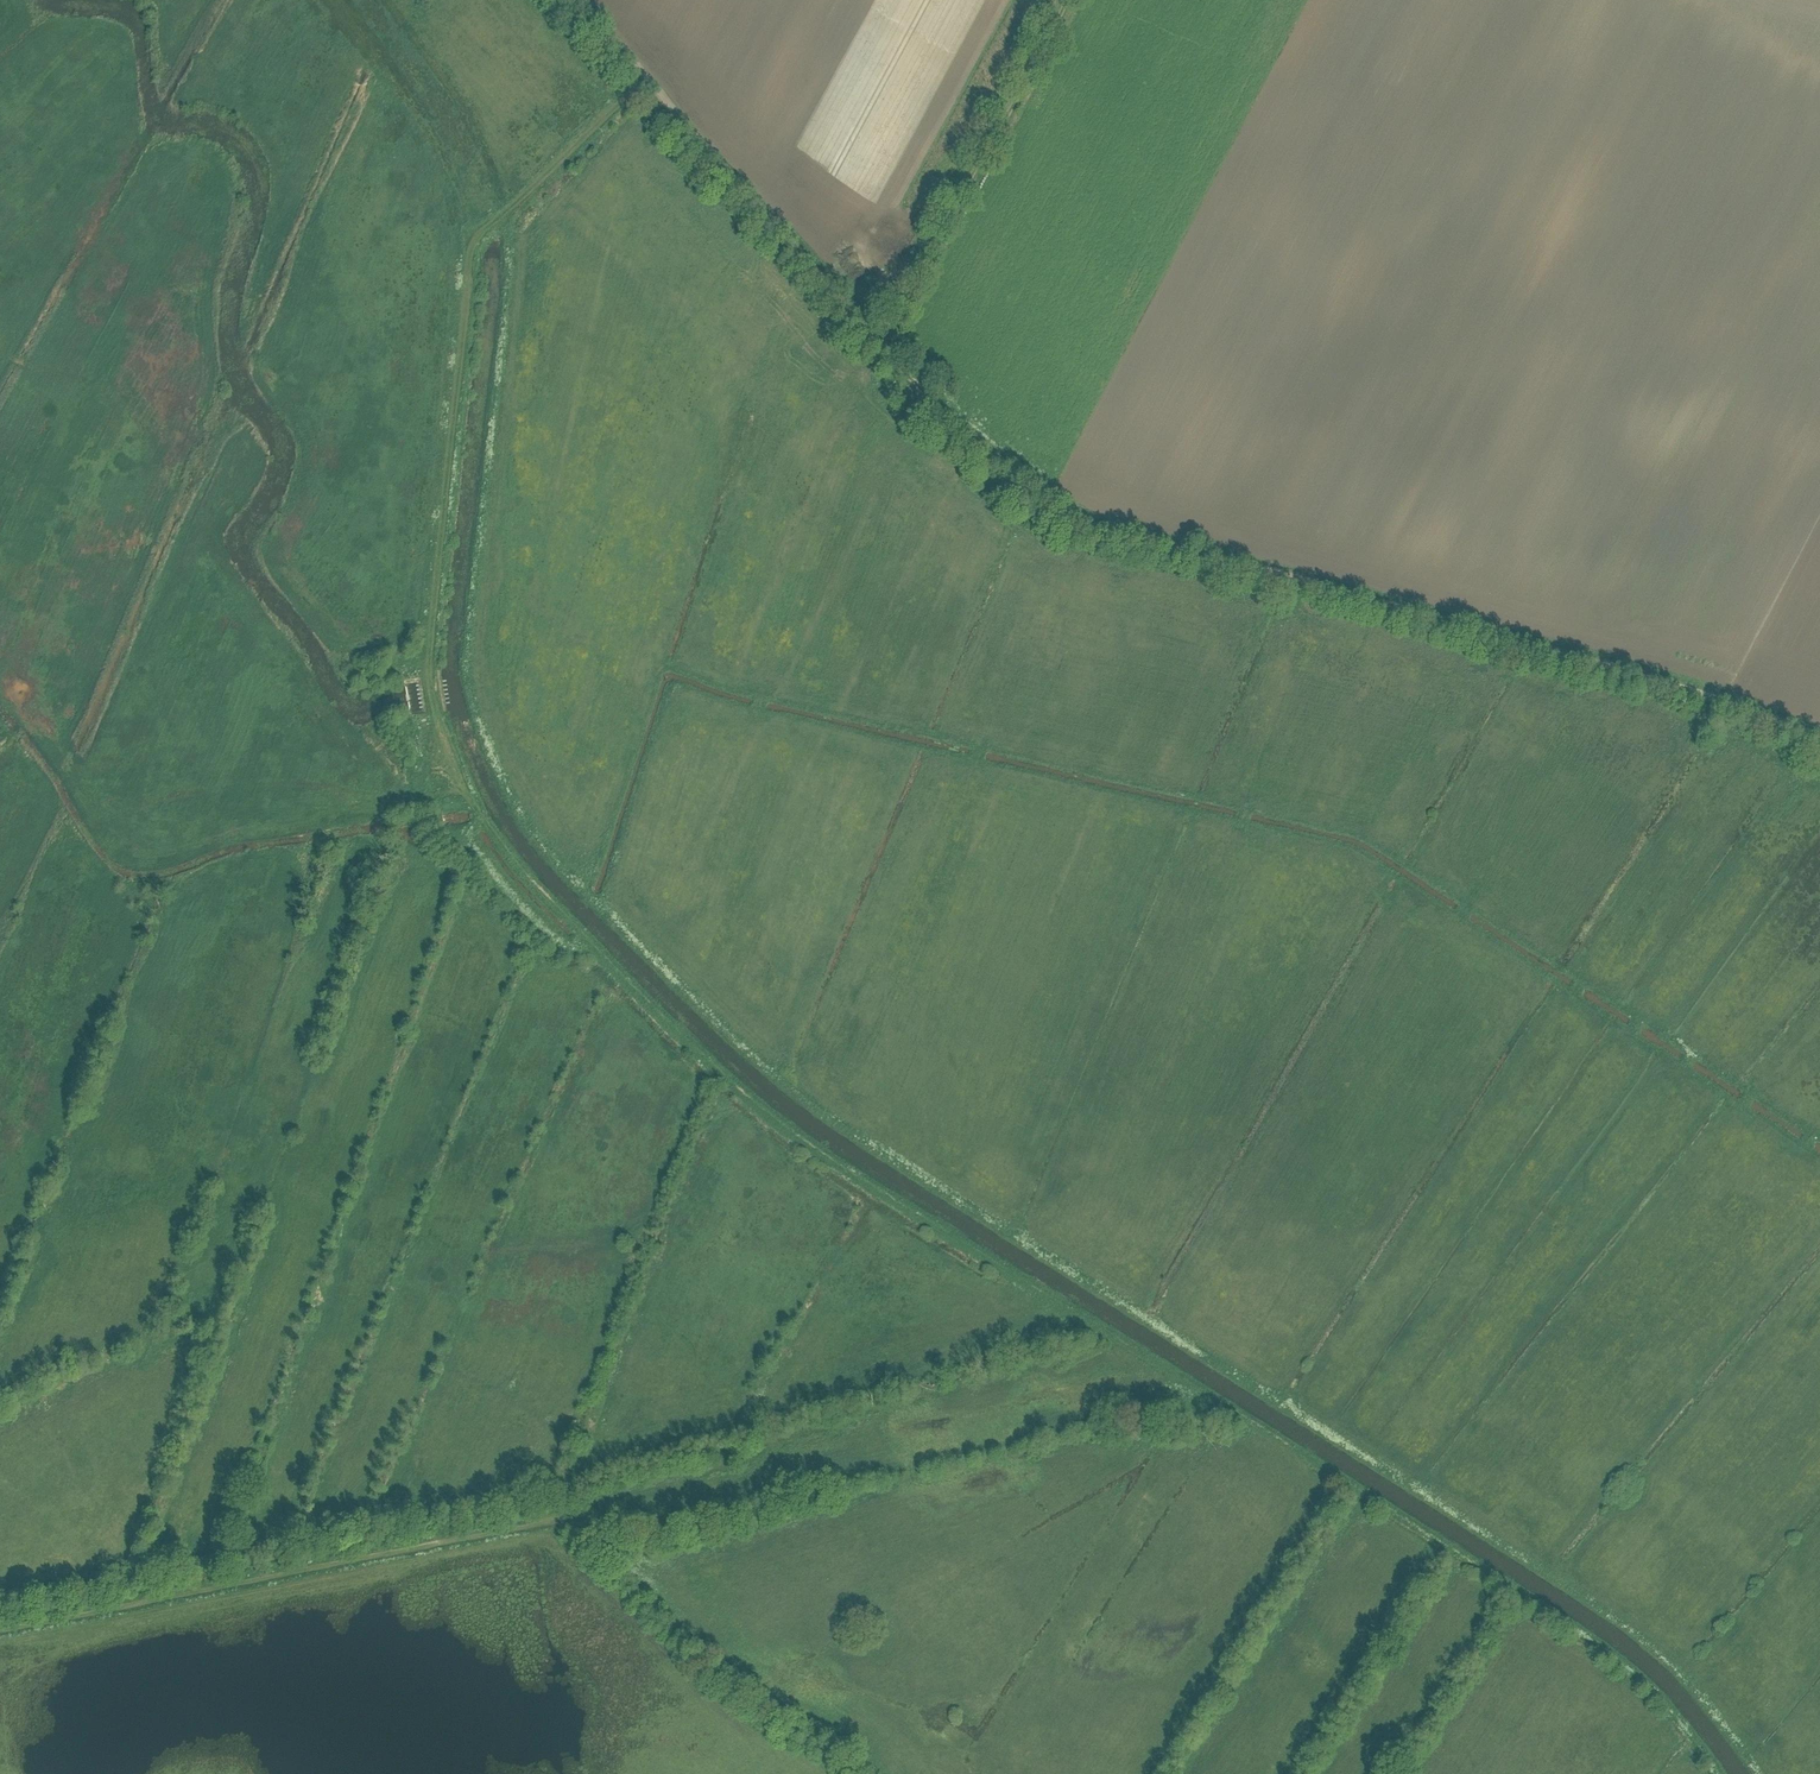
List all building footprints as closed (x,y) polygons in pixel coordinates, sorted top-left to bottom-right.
[(907,209),(903,218),(920,225),(924,216),(907,209)]
